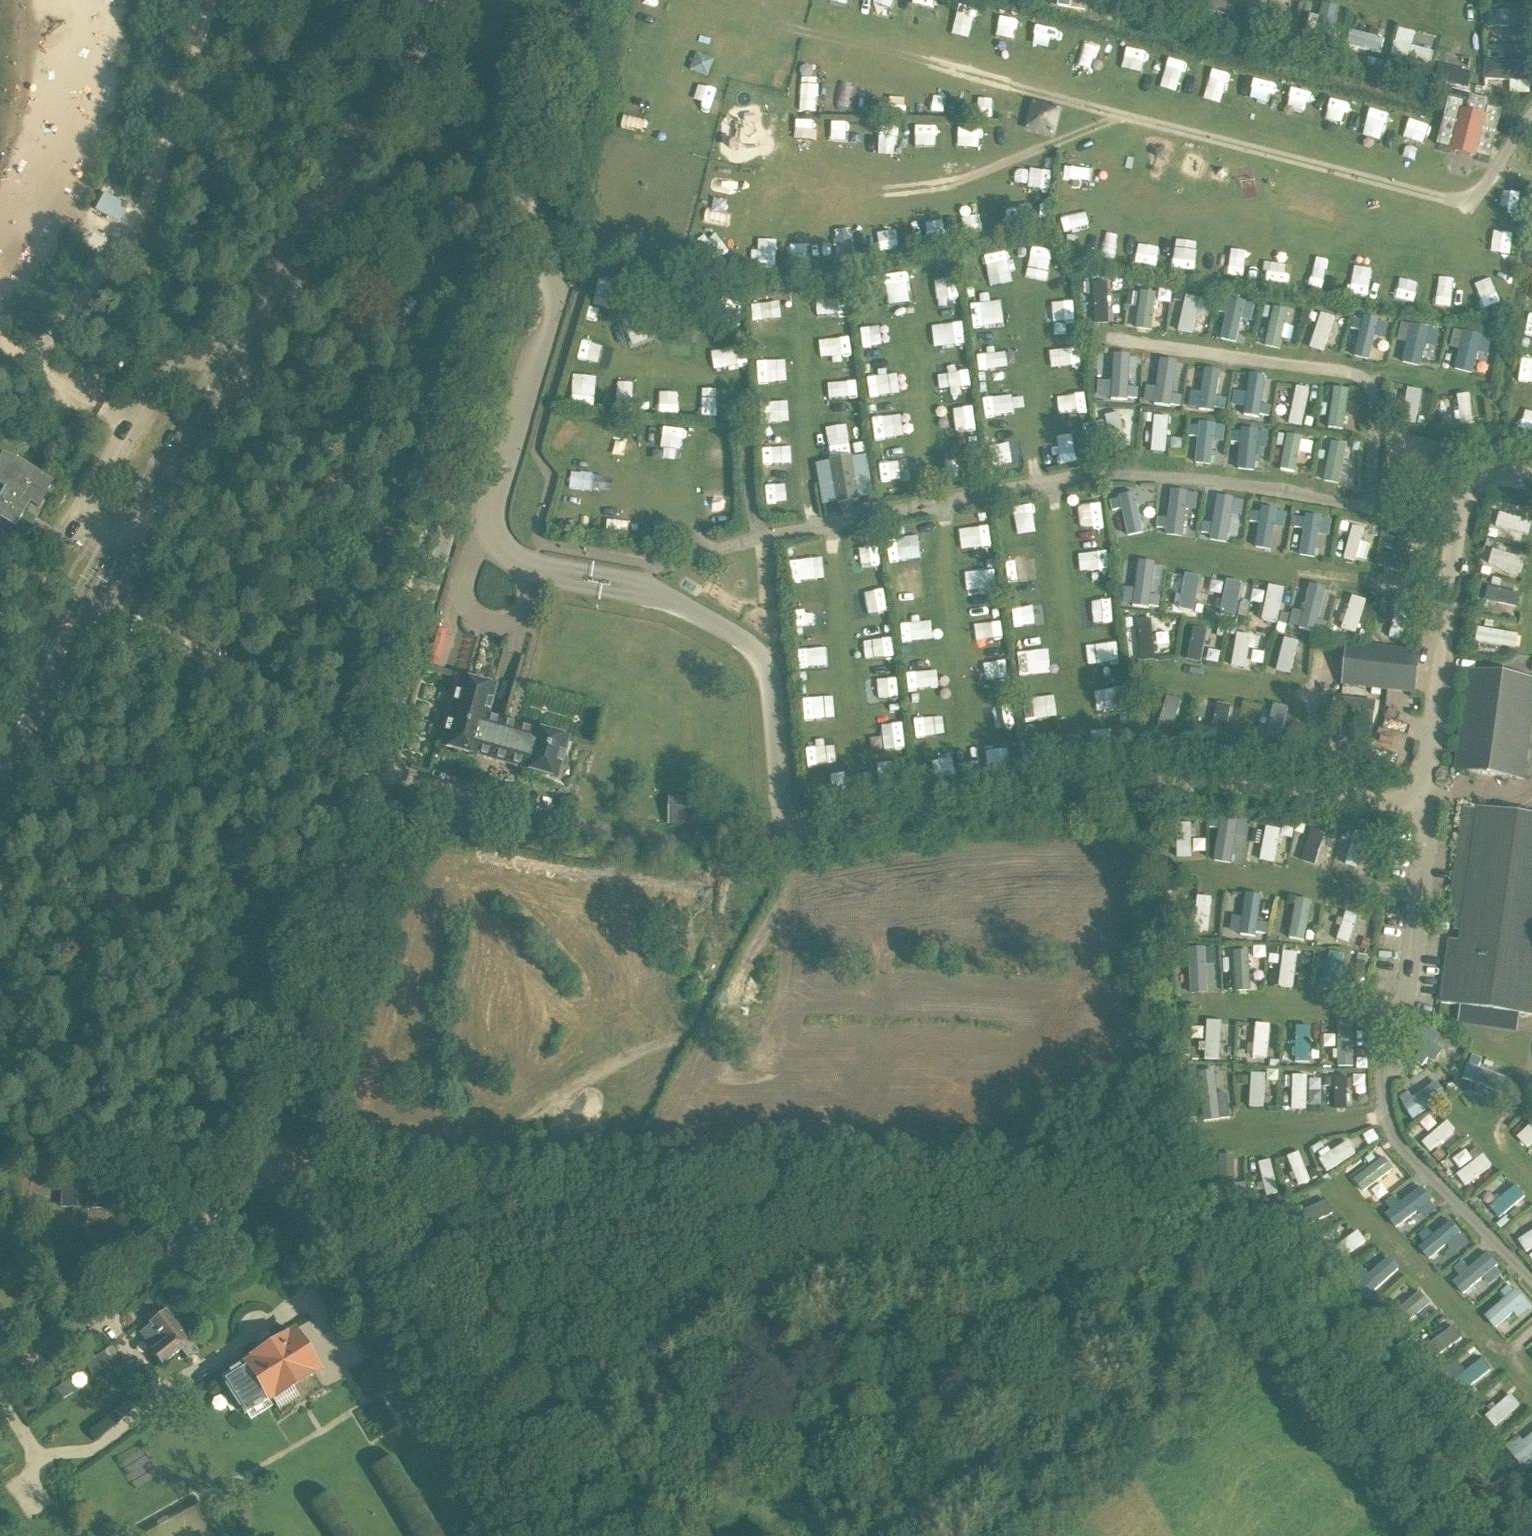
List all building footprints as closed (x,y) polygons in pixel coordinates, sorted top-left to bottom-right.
[(1491,159),(1502,111),(1487,107),(1488,104),(1466,98),(1465,102),(1449,98),(1438,146),(1491,159)] [(104,195),(96,210),(118,222),(126,206),(104,195)] [(1107,281),(1093,282),(1095,323),(1109,323),(1107,281)] [(1132,303),(1139,304),(1136,328),(1151,330),(1156,291),(1141,290),(1140,293),(1134,292),(1132,303)] [(1186,294),(1178,330),(1192,333),(1200,297),(1186,294)] [(1231,297),(1222,333),(1234,336),(1243,300),(1231,297)] [(1274,306),(1265,345),(1280,349),(1289,309),(1274,306)] [(1321,313),(1310,348),(1323,352),(1335,317),(1321,313)] [(1364,320),(1354,353),(1366,356),(1376,324),(1364,320)] [(1411,326),(1401,361),(1413,365),(1423,330),(1411,326)] [(1458,334),(1446,365),(1460,370),(1472,339),(1458,334)] [(1112,399),(1126,400),(1129,363),(1114,362),(1112,399)] [(1162,366),(1158,403),(1172,405),(1176,368),(1162,366)] [(1202,411),(1215,413),(1220,376),(1207,374),(1202,411)] [(1244,413),(1258,416),(1265,384),(1251,381),(1244,413)] [(1297,385),(1292,407),(1285,406),(1284,413),(1290,415),(1289,422),(1302,424),(1309,388),(1297,385)] [(1333,386),(1330,409),(1322,408),(1321,420),(1329,421),(1328,427),(1344,429),(1349,388),(1333,386)] [(1401,422),(1415,424),(1422,390),(1408,388),(1401,422)] [(1470,394),(1457,395),(1461,426),(1473,424),(1470,394)] [(1114,451),(1128,448),(1119,413),(1105,416),(1114,451)] [(1151,452),(1166,453),(1169,417),(1155,416),(1151,452)] [(1239,458),(1251,460),(1257,430),(1245,427),(1239,458)] [(1281,467),(1295,470),(1301,436),(1286,433),(1281,467)] [(1323,480),(1338,483),(1346,443),(1331,441),(1323,480)] [(2,453),(0,457),(0,485),(4,488),(0,496),(0,519),(15,528),(29,503),(38,508),(52,482),(2,453)] [(868,456),(816,464),(823,504),(874,496),(868,456)] [(1121,494),(1128,530),(1143,527),(1136,492),(1121,494)] [(1174,497),(1169,530),(1182,533),(1188,499),(1174,497)] [(1215,508),(1210,539),(1222,541),(1227,510),(1215,508)] [(1496,526),(1529,535),(1531,523),(1531,521),(1499,513),(1496,526)] [(1300,550),(1312,552),(1318,523),(1307,520),(1300,550)] [(1353,525),(1344,558),(1357,561),(1365,529),(1353,525)] [(1401,530),(1389,569),(1404,574),(1416,535),(1401,530)] [(1493,550),(1489,564),(1522,573),(1526,559),(1493,550)] [(1133,568),(1132,598),(1145,598),(1145,568),(1133,568)] [(1186,573),(1179,607),(1194,610),(1201,576),(1186,573)] [(1227,578),(1220,613),(1235,617),(1243,582),(1227,578)] [(1270,584),(1262,620),(1277,623),(1285,587),(1270,584)] [(1488,586),(1485,600),(1517,608),(1520,594),(1488,586)] [(1312,590),(1302,625),(1315,628),(1325,593),(1312,590)] [(1353,596),(1342,628),(1355,633),(1366,600),(1353,596)] [(1398,601),(1389,638),(1402,641),(1411,604),(1398,601)] [(1137,620),(1142,661),(1156,659),(1151,618),(1137,620)] [(1187,659),(1201,662),(1207,629),(1194,626),(1187,659)] [(1478,628),(1476,642),(1516,649),(1518,635),(1478,628)] [(1232,666),(1246,668),(1251,635),(1237,633),(1232,666)] [(1276,671),(1290,674),(1298,641),(1285,638),(1276,671)] [(1348,644),(1343,684),(1414,692),(1419,652),(1348,644)] [(1455,770),(1523,779),(1531,714),(1531,680),(1469,671),(1455,770)] [(486,717),(488,712),(495,687),(460,678),(441,746),(475,756),(475,755),(497,761),(498,756),(523,762),(521,770),(556,779),(563,755),(565,752),(567,746),(566,743),(567,738),(533,729),(532,730),(486,717)] [(1155,732),(1169,736),(1181,698),(1166,694),(1155,732)] [(1335,699),(1333,719),(1373,724),(1375,704),(1335,699)] [(1209,734),(1223,737),(1231,704),(1216,701),(1209,734)] [(1264,740),(1278,743),(1288,705),(1273,702),(1264,740)] [(702,807),(669,805),(668,824),(701,825),(702,807)] [(1441,1002),(1531,1015),(1531,816),(1478,808),(1477,810),(1463,808),(1448,914),(1456,915),(1454,930),(1461,931),(1459,945),(1449,944),(1441,1002)] [(474,811),(471,823),(482,826),(485,814),(474,811)] [(1191,829),(1191,823),(1177,823),(1177,857),(1191,857),(1191,837),(1196,837),(1196,829),(1191,829)] [(1236,827),(1224,826),(1220,855),(1232,857),(1236,827)] [(1281,830),(1267,827),(1260,860),(1274,863),(1281,830)] [(1302,861),(1315,865),(1325,833),(1312,829),(1302,861)] [(1369,834),(1355,830),(1346,865),(1359,868),(1369,834)] [(1194,929),(1208,931),(1211,897),(1197,896),(1195,917),(1186,916),(1185,926),(1195,927),(1194,929)] [(1289,937),(1304,940),(1312,900),(1297,898),(1289,937)] [(1239,938),(1251,940),(1258,903),(1246,901),(1239,938)] [(1337,940),(1348,943),(1357,916),(1346,912),(1337,940)] [(1449,930),(1450,920),(1441,919),(1439,929),(1449,930)] [(1256,940),(1264,940),(1265,932),(1256,931),(1256,940)] [(1233,951),(1235,991),(1251,990),(1249,950),(1233,951)] [(1202,951),(1188,954),(1195,987),(1209,984),(1205,963),(1211,961),(1208,951),(1202,953),(1202,951)] [(1283,951),(1279,987),(1293,988),(1296,967),(1301,968),(1302,957),(1298,956),(1298,953),(1283,951)] [(1329,951),(1323,988),(1338,991),(1344,953),(1329,951)] [(1207,1020),(1205,1059),(1219,1059),(1221,1021),(1207,1020)] [(1338,1021),(1338,1066),(1354,1067),(1354,1021),(1338,1021)] [(1253,1057),(1267,1058),(1270,1024),(1256,1023),(1254,1043),(1248,1043),(1247,1052),(1254,1052),(1253,1057)] [(1296,1062),(1310,1062),(1311,1026),(1296,1026),(1296,1062)] [(1434,1063),(1443,1051),(1411,1026),(1401,1038),(1434,1063)] [(1505,1095),(1511,1080),(1467,1065),(1462,1079),(1505,1095)] [(1210,1109),(1224,1103),(1211,1072),(1198,1077),(1210,1109)] [(1266,1074),(1251,1073),(1250,1107),(1264,1108),(1266,1074)] [(1292,1109),(1306,1110),(1307,1076),(1293,1075),(1292,1109)] [(1347,1110),(1347,1076),(1334,1076),(1335,1110),(1347,1110)] [(1413,1121),(1447,1097),(1437,1082),(1402,1106),(1413,1121)] [(1422,1142),(1430,1152),(1455,1130),(1447,1120),(1433,1133),(1430,1129),(1422,1135),(1426,1139),(1422,1142)] [(1531,1143),(1531,1123),(1517,1137),(1527,1148),(1531,1143)] [(1319,1159),(1327,1171),(1356,1153),(1348,1141),(1319,1159)] [(1439,1162),(1446,1155),(1440,1148),(1433,1155),(1439,1162)] [(1457,1174),(1465,1185),(1492,1165),(1483,1154),(1482,1155),(1477,1148),(1469,1153),(1475,1160),(1457,1174)] [(1299,1185),(1310,1180),(1299,1152),(1287,1157),(1293,1172),(1289,1174),(1292,1181),(1297,1180),(1299,1185)] [(1220,1195),(1235,1195),(1234,1154),(1219,1154),(1220,1195)] [(1363,1192),(1393,1169),(1384,1157),(1353,1179),(1363,1192)] [(1270,1160),(1258,1163),(1263,1182),(1257,1184),(1259,1191),(1265,1190),(1267,1196),(1278,1193),(1270,1160)] [(109,1193),(114,1193),(114,1174),(101,1173),(101,1176),(66,1175),(66,1183),(61,1183),(61,1207),(109,1208),(109,1200),(109,1193)] [(1490,1206),(1499,1217),(1525,1196),(1516,1185),(1500,1198),(1497,1194),(1491,1199),(1494,1203),(1490,1206)] [(1476,1192),(1472,1186),(1465,1191),(1469,1197),(1476,1192)] [(1421,1190),(1390,1211),(1397,1222),(1417,1208),(1421,1212),(1425,1209),(1422,1205),(1428,1200),(1421,1190)] [(1296,1231),(1333,1213),(1327,1200),(1290,1218),(1296,1231)] [(1497,1224),(1501,1228),(1509,1221),(1506,1216),(1497,1224)] [(1431,1252),(1461,1230),(1453,1220),(1423,1242),(1431,1252)] [(0,1234),(0,1236),(7,1246),(16,1240),(9,1228),(0,1234)] [(1336,1263),(1366,1241),(1358,1230),(1338,1245),(1335,1241),(1328,1246),(1331,1250),(1328,1252),(1336,1263)] [(1526,1251),(1531,1248),(1531,1231),(1518,1239),(1526,1251)] [(1460,1275),(1467,1285),(1494,1266),(1488,1256),(1460,1275)] [(1359,1283),(1367,1293),(1397,1271),(1389,1261),(1359,1283)] [(1494,1329),(1527,1302),(1516,1289),(1484,1317),(1494,1329)] [(1384,1313),(1398,1330),(1430,1303),(1420,1290),(1397,1309),(1394,1305),(1384,1313)] [(151,1324),(140,1332),(153,1349),(151,1351),(161,1364),(181,1349),(188,1358),(197,1352),(166,1311),(156,1318),(150,1323),(151,1324)] [(1419,1351),(1427,1362),(1462,1337),(1454,1325),(1419,1351)] [(282,1341),(277,1333),(252,1349),(257,1357),(222,1379),(244,1414),(315,1371),(292,1335),(282,1341)] [(1453,1380),(1462,1392),(1491,1370),(1482,1358),(1453,1380)] [(68,1381),(56,1388),(62,1398),(74,1390),(68,1381)] [(1485,1416),(1495,1427),(1520,1405),(1511,1394),(1496,1407),(1493,1404),(1488,1409),(1490,1412),(1485,1416)] [(1531,1455),(1531,1434),(1523,1442),(1518,1435),(1505,1446),(1520,1465),(1531,1455)]
